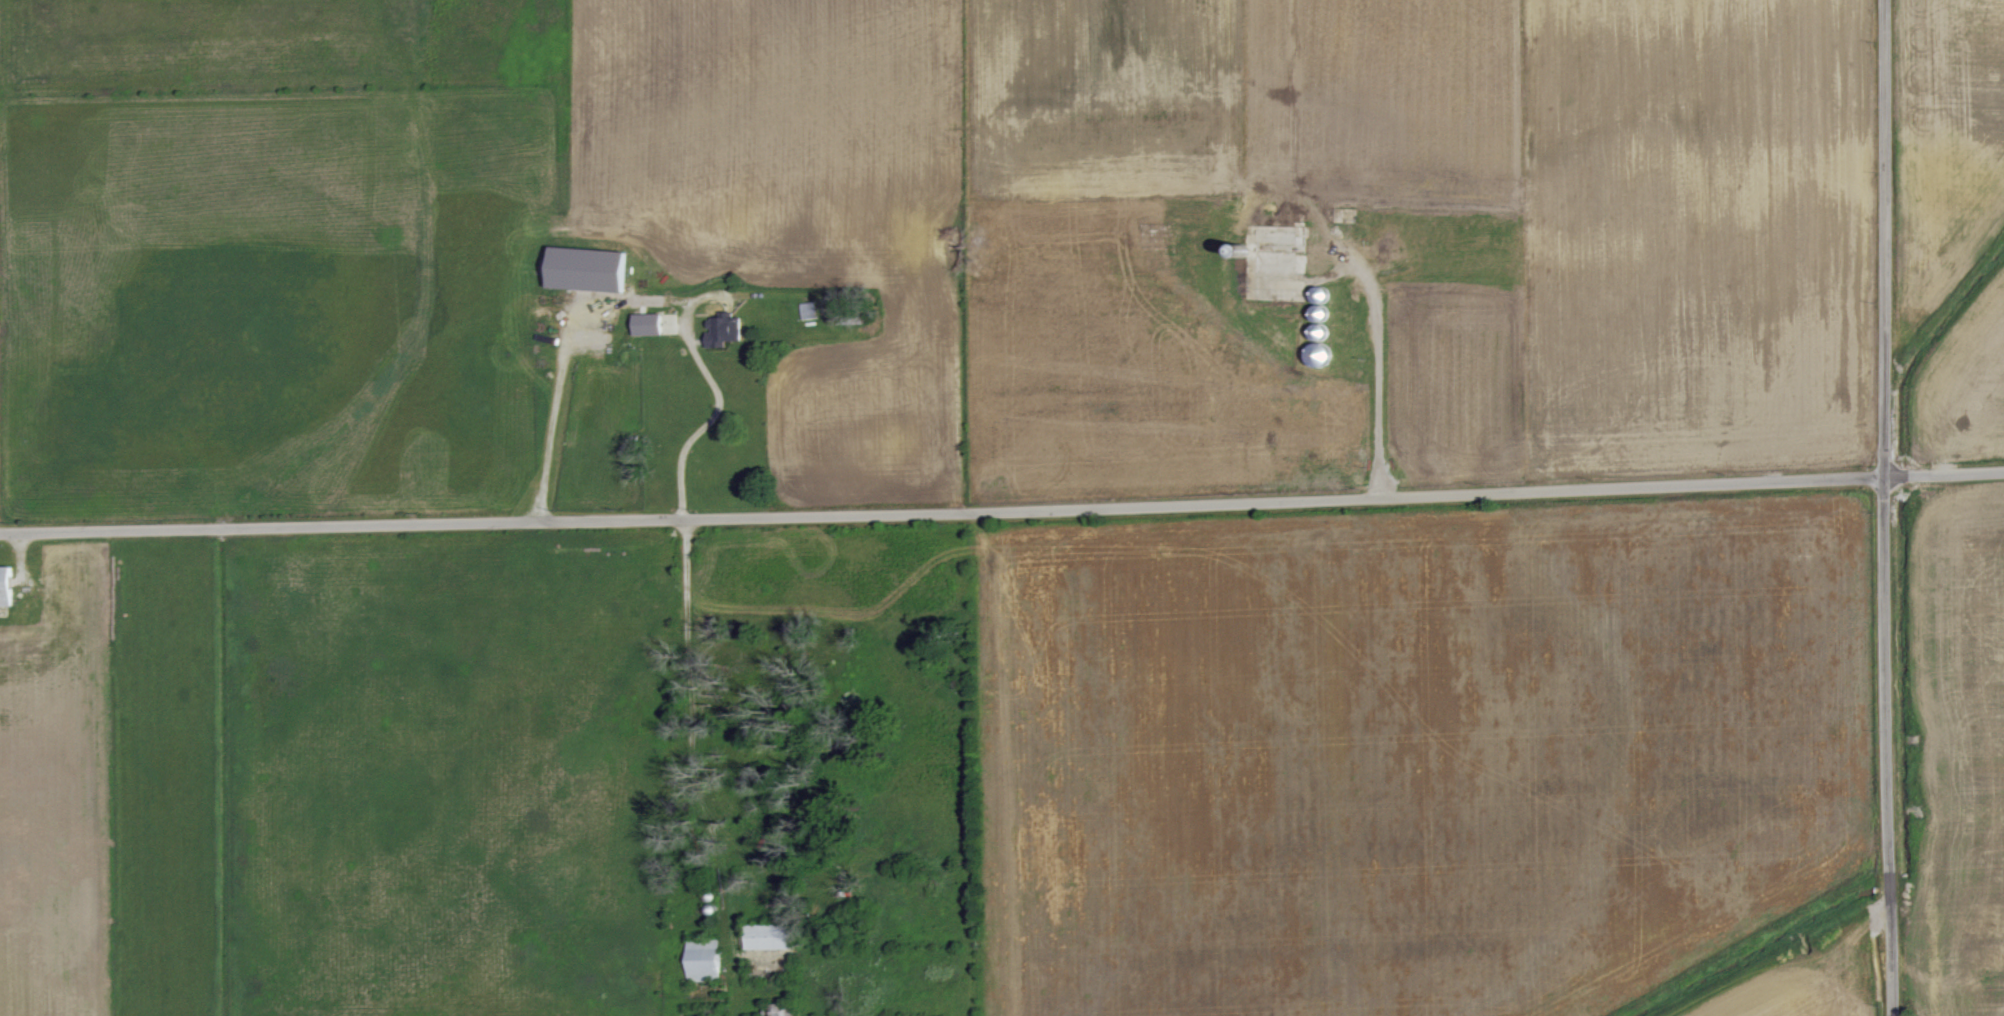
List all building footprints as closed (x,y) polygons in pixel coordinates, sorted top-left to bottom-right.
[(1255,227),(1260,276),(1298,272),(1297,262),(1310,261),(1306,221),(1255,227)] [(624,291),(626,250),(551,247),(549,288),(624,291)] [(634,314),(635,335),(663,335),(662,313),(634,314)] [(728,347),(728,341),(743,341),(743,316),(709,317),(710,330),(708,330),(708,348),(728,347)] [(0,567),(0,606),(12,606),(12,566),(0,567)] [(746,951),(794,949),(793,924),(746,926),(746,951)] [(688,939),(688,982),(722,982),(722,953),(720,953),(720,939),(688,939)]
